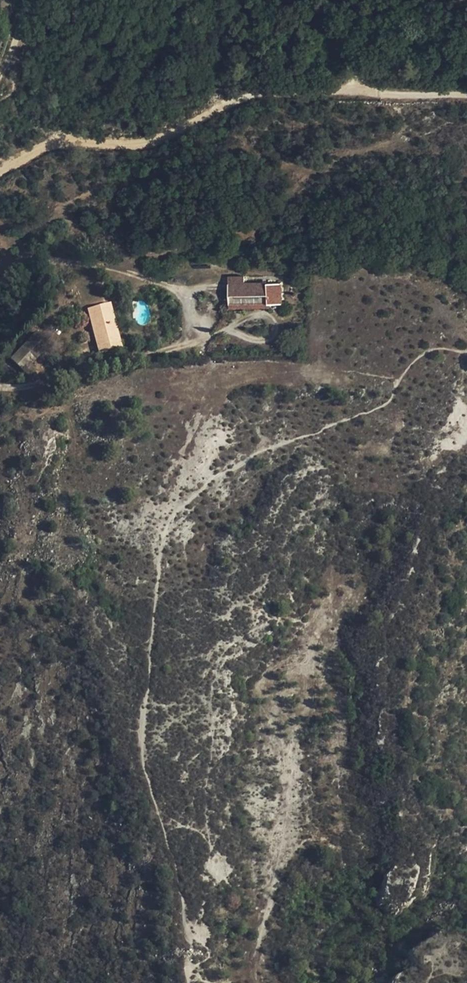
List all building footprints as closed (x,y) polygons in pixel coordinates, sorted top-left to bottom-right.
[(246,282),(229,282),(230,304),(266,304),(266,302),(269,301),(269,303),(282,303),(282,282),(246,282)] [(109,304),(87,310),(91,325),(93,325),(94,328),(92,329),(99,354),(121,348),(109,304)] [(35,333),(10,360),(24,373),(49,346),(35,333)]
